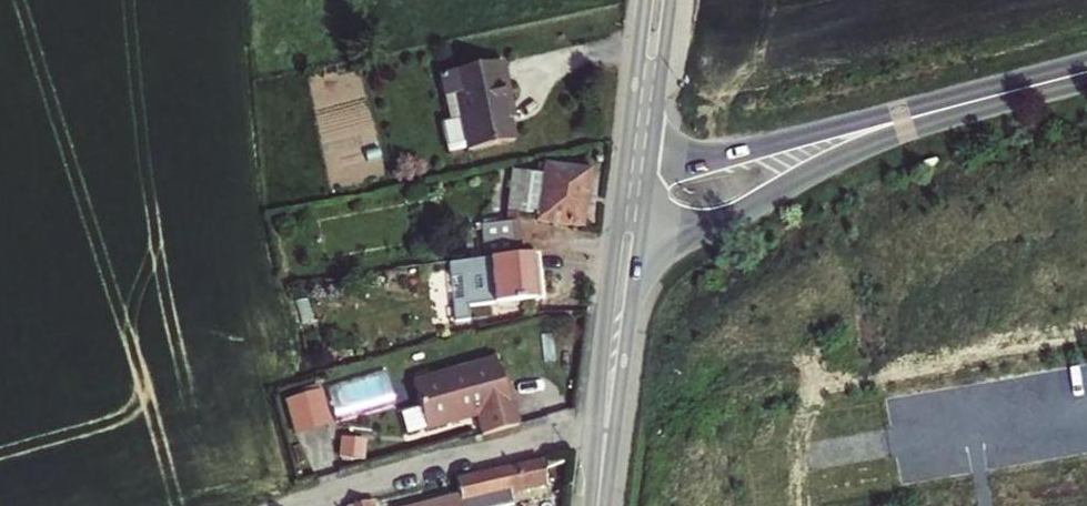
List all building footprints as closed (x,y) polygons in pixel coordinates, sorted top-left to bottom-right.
[(508,93),(501,61),(441,74),(446,95),(456,92),(461,118),(443,122),(449,152),(468,147),(512,137),(504,104),(510,103),(508,93)] [(516,181),(513,212),(507,211),(507,221),(522,223),(522,215),(540,217),(539,220),(585,225),(588,200),(591,165),(586,165),(587,155),(570,153),(570,161),(560,160),(521,169),(516,181)] [(489,260),(518,256),(522,223),(507,221),(507,211),(494,210),(489,260)] [(462,287),(467,306),(455,310),(461,329),(474,325),(471,313),(507,309),(504,300),(542,294),(538,275),(535,254),(518,256),(489,260),(479,262),(445,271),(450,291),(462,287)] [(467,306),(462,287),(450,291),(455,310),(467,306)] [(465,414),(473,438),(520,424),(511,392),(502,363),(417,390),(422,407),(427,423),(428,425),(465,414)] [(325,388),(287,398),(297,434),(334,424),(325,388)] [(427,423),(422,407),(409,411),(414,427),(427,423)] [(453,482),(457,500),(459,505),(512,505),(513,505),(510,494),(544,485),(541,473),(538,461),(453,482)]
